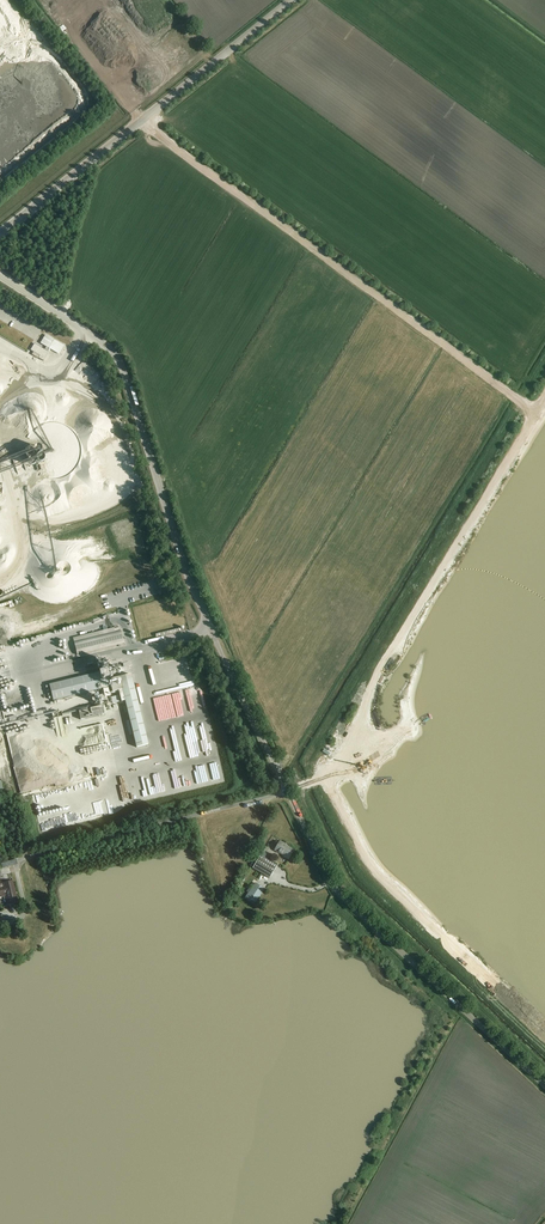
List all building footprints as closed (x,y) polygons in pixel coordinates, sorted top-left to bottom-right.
[(34,213),(25,220),(27,222),(36,216),(34,213)] [(14,234),(22,227),(20,225),(12,231),(14,234)] [(37,360),(39,362),(41,359),(44,361),(51,349),(57,353),(62,345),(46,334),(41,343),(47,347),(45,350),(34,343),(30,350),(40,356),(37,360)] [(110,604),(103,606),(105,613),(112,611),(110,604)] [(9,634),(12,646),(18,645),(17,640),(41,634),(40,626),(20,630),(20,631),(9,634)] [(72,637),(77,655),(124,644),(119,626),(72,637)] [(25,661),(56,653),(55,648),(24,656),(25,661)] [(54,660),(53,655),(40,659),(42,663),(54,660)] [(99,672),(49,684),(53,701),(101,689),(103,696),(110,694),(108,687),(111,687),(112,692),(116,691),(117,695),(119,695),(120,702),(123,701),(121,690),(122,690),(136,748),(148,745),(131,675),(109,680),(109,678),(107,670),(99,672)] [(117,696),(110,698),(112,704),(120,702),(119,695),(117,695),(117,696)] [(90,712),(90,711),(79,713),(80,721),(92,719),(92,720),(105,717),(103,709),(90,712)] [(57,740),(66,739),(63,721),(54,723),(57,740)] [(98,751),(98,753),(79,757),(80,764),(107,759),(105,749),(98,751)] [(280,853),(284,855),(283,856),(288,859),(294,851),(290,849),(286,846),(287,846),(280,841),(279,843),(276,841),(273,847),(275,849),(274,850),(279,853),(280,853)] [(260,855),(253,868),(269,878),(277,866),(260,855)] [(6,904),(7,906),(18,904),(13,882),(3,884),(4,887),(2,888),(0,880),(0,905),(6,904)] [(245,898),(254,905),(265,889),(255,883),(245,898)]
